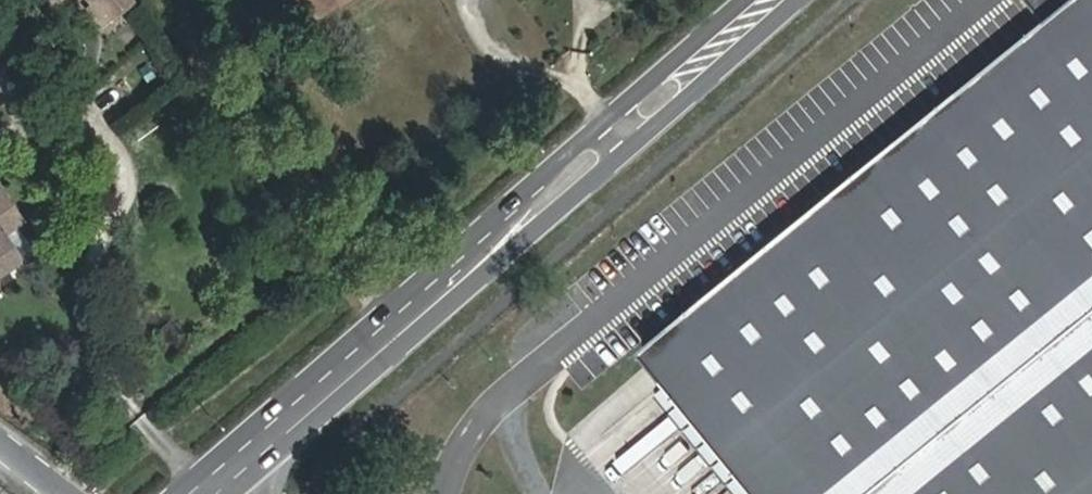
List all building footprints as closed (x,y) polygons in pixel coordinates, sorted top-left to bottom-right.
[(345,0),(309,0),(321,17),(345,0)] [(1083,3),(1080,0),(1027,0),(1026,1),(1049,29),(644,359),(754,493),(1091,493),(1091,0),(1087,0),(1083,3)] [(22,260),(0,228),(0,274),(22,260)] [(754,493),(669,389),(656,399),(733,493),(753,493),(754,493)]
